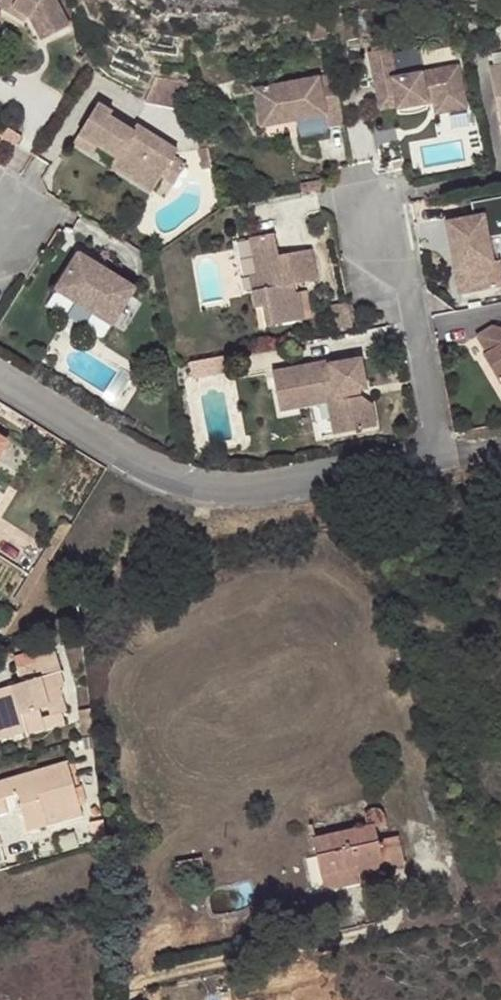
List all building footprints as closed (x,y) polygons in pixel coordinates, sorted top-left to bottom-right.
[(22,18),(11,10),(13,7),(3,0),(0,0),(0,13),(18,24),(22,18)] [(52,0),(3,0),(13,7),(11,10),(22,18),(31,23),(40,42),(69,29),(64,20),(52,0)] [(427,96),(430,109),(469,103),(460,59),(393,68),(387,39),(366,43),(379,105),(427,96)] [(484,66),(491,100),(498,98),(500,113),(500,64),(484,66)] [(325,122),(342,117),(335,82),(320,85),(317,74),(252,86),(259,123),(322,110),(325,122)] [(152,108),(191,137),(188,105),(156,90),(152,108)] [(495,121),(500,121),(500,113),(498,98),(491,100),(495,121)] [(149,200),(159,184),(169,166),(173,158),(135,134),(131,140),(110,125),(112,121),(97,114),(74,152),(90,162),(96,152),(117,166),(111,175),(149,200)] [(169,166),(159,184),(172,193),(184,173),(169,166)] [(500,288),(500,264),(500,258),(491,259),(486,234),(483,214),(443,224),(449,252),(455,250),(459,267),(452,268),(457,296),(500,288)] [(259,271),(250,276),(256,307),(266,306),(269,326),(307,318),(302,291),(296,293),(293,282),(315,278),(308,245),(285,248),(288,266),(280,268),(276,249),(273,232),(252,236),(259,271)] [(500,264),(500,232),(486,234),(491,259),(500,258),(500,264)] [(246,276),(250,276),(259,271),(252,236),(238,239),(246,276)] [(285,248),(276,249),(280,268),(288,266),(285,248)] [(56,299),(111,332),(133,297),(79,263),(56,299)] [(330,306),(334,330),(351,327),(347,302),(330,306)] [(494,325),(481,337),(491,354),(486,359),(500,385),(500,329),(494,325)] [(196,374),(230,369),(228,354),(194,359),(196,374)] [(349,414),(352,431),(378,425),(373,402),(360,396),(359,390),(369,387),(360,357),(330,365),(329,360),(273,371),(279,404),(302,399),(304,409),(327,404),(330,420),(349,414)] [(281,413),(304,409),(302,399),(279,404),(281,413)] [(333,436),(352,431),(349,414),(330,420),(333,436)] [(15,484),(0,474),(0,507),(15,484)] [(220,513),(202,511),(201,521),(218,523),(220,513)] [(0,692),(0,700),(0,701),(0,741),(17,735),(18,738),(37,731),(31,712),(39,709),(42,717),(53,714),(60,712),(52,691),(56,689),(51,676),(55,674),(49,655),(28,662),(29,666),(7,674),(13,688),(0,692)] [(31,712),(37,731),(56,725),(53,714),(42,717),(39,709),(31,712)] [(42,827),(40,817),(76,806),(62,763),(0,783),(0,817),(5,815),(1,802),(12,799),(24,833),(42,827)] [(40,817),(42,827),(79,814),(76,806),(40,817)] [(363,824),(310,841),(325,895),(358,885),(402,871),(391,837),(376,842),(371,826),(384,822),(380,811),(377,808),(372,807),(368,808),(365,810),(361,814),(361,817),(363,824)] [(362,898),(358,885),(325,895),(329,908),(362,898)]
